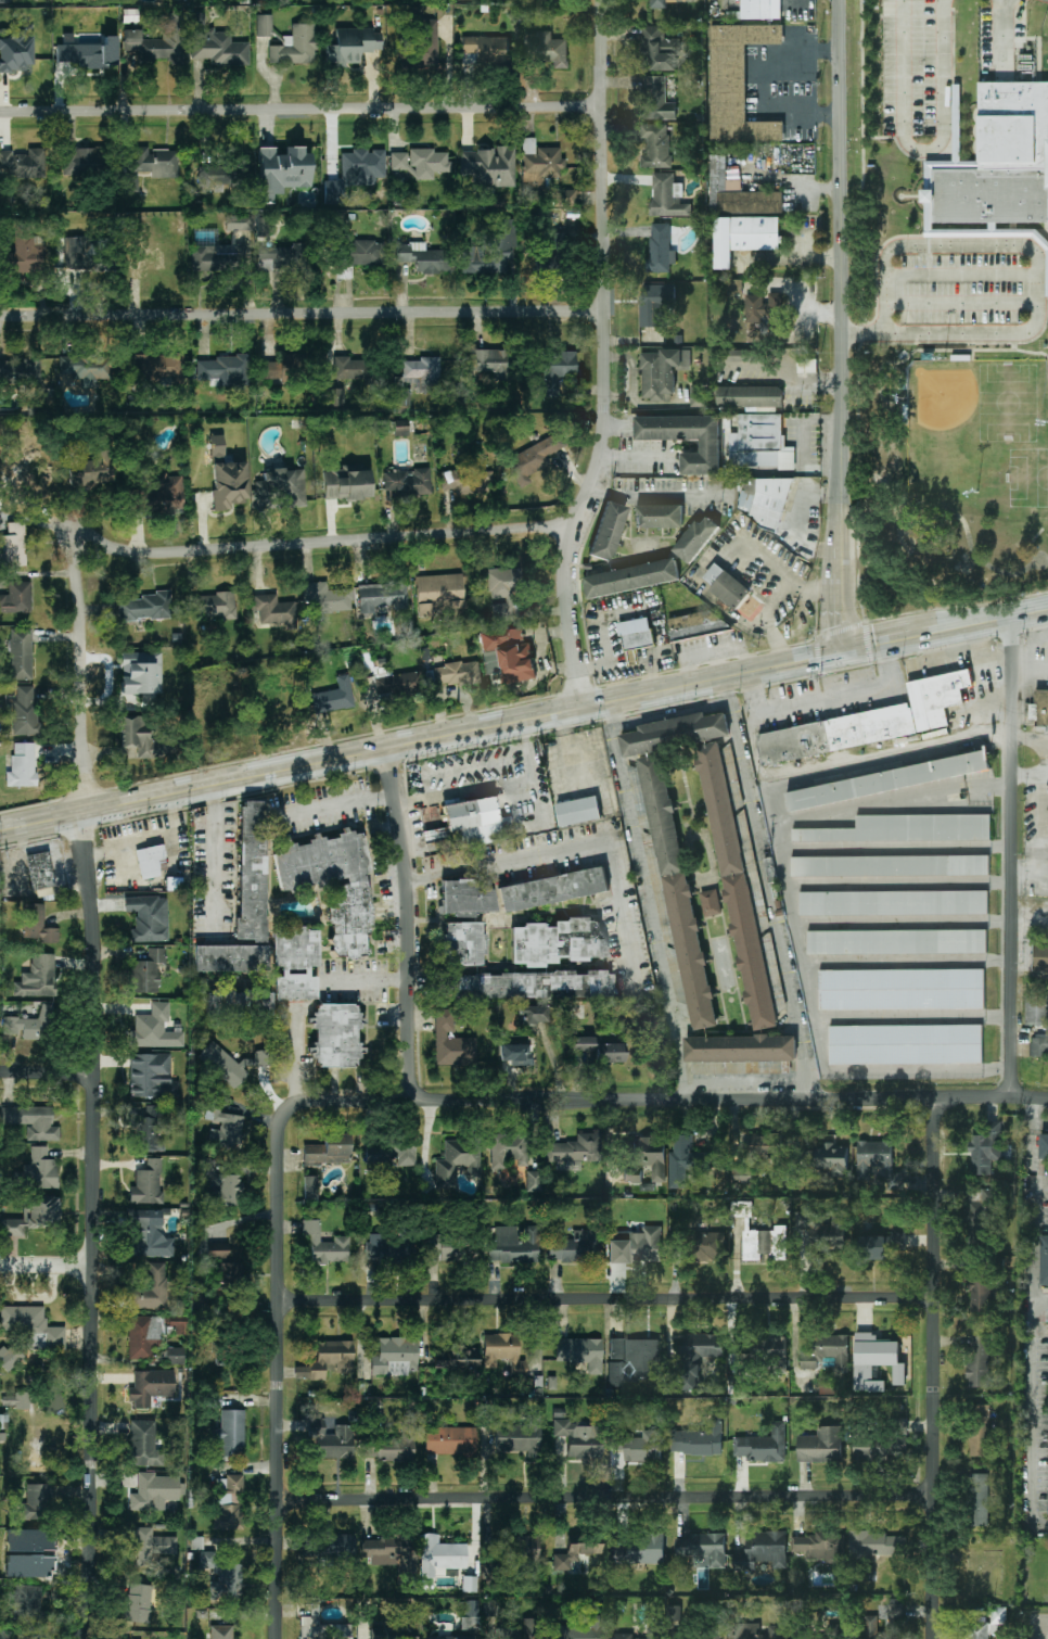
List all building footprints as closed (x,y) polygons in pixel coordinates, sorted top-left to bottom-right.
[(667,8),(667,0),(649,0),(650,8),(667,8)] [(741,19),(781,19),(781,0),(741,0),(741,19)] [(191,59),(210,59),(210,66),(249,66),(249,43),(231,43),(231,33),(215,33),(215,29),(205,29),(205,13),(190,13),(191,59)] [(123,30),(123,50),(138,50),(138,62),(185,61),(184,15),(164,16),(165,39),(141,40),(140,30),(123,30)] [(257,37),(272,37),(272,15),(257,15),(257,37)] [(438,21),(417,20),(415,69),(437,69),(438,21)] [(32,25),(22,25),(22,31),(11,31),(11,39),(0,39),(0,71),(32,71),(32,25)] [(316,64),(316,25),(292,25),(292,37),(284,37),(284,46),(269,46),(269,64),(316,64)] [(664,25),(641,26),(643,71),(678,70),(678,49),(680,49),(680,38),(664,38),(664,25)] [(710,25),(711,141),(783,141),(783,122),(746,122),(745,44),(784,43),(783,25),(710,25)] [(381,29),(335,30),(335,45),(326,46),(327,66),(359,65),(359,53),(381,52),(381,29)] [(552,39),(552,31),(524,32),(524,62),(553,61),(553,69),(568,69),(567,39),(552,39)] [(104,45),(56,45),(56,62),(68,62),(68,69),(118,68),(117,36),(104,36),(104,45)] [(507,59),(506,36),(462,37),(462,55),(475,54),(475,61),(507,59)] [(677,119),(677,102),(666,103),(666,75),(642,76),(644,120),(677,119)] [(981,84),(1047,82),(1047,224),(1000,224),(993,224),(936,223),(933,223),(933,167),(979,167),(979,163),(981,84)] [(964,163),(964,86),(956,85),(957,163),(929,163),(929,191),(925,191),(925,204),(929,204),(929,240),(1037,239),(1047,252),(1047,239),(1039,231),(1000,231),(1000,224),(993,224),(993,231),(936,231),(936,223),(933,223),(933,167),(979,167),(979,163),(964,163)] [(670,125),(641,124),(640,138),(648,139),(647,156),(641,156),(641,167),(669,167),(670,125)] [(523,182),(537,183),(536,207),(576,208),(576,191),(549,191),(549,178),(563,178),(564,159),(561,159),(561,148),(535,148),(535,139),(523,139),(523,182)] [(516,187),(515,146),(495,146),(495,151),(461,151),(461,175),(475,175),(475,187),(516,187)] [(178,179),(178,150),(150,150),(150,147),(132,147),(132,173),(150,172),(150,179),(178,179)] [(311,188),(311,154),(303,153),(303,148),(285,147),(285,155),(275,155),(275,148),(260,148),(260,204),(274,204),(274,195),(284,195),(284,188),(311,188)] [(63,176),(104,175),(103,148),(63,149),(63,176)] [(46,178),(45,149),(28,149),(28,155),(13,155),(13,150),(0,150),(0,178),(46,178)] [(385,150),(352,151),(352,153),(341,154),(342,186),(375,185),(375,178),(385,178),(385,150)] [(415,180),(434,180),(434,173),(450,173),(450,151),(410,150),(410,167),(416,167),(415,180)] [(414,180),(414,167),(408,167),(408,153),(391,153),(391,170),(401,170),(401,180),(414,180)] [(783,191),(741,192),(741,179),(726,179),(726,154),(709,155),(710,214),(783,213),(783,191)] [(198,188),(214,188),(214,193),(229,193),(229,175),(236,175),(236,166),(198,166),(198,188)] [(692,215),(691,203),(682,204),(682,183),(674,183),(674,172),(651,173),(652,216),(692,215)] [(138,194),(139,177),(124,176),(124,193),(138,194)] [(226,216),(226,231),(252,231),(252,215),(226,216)] [(716,269),(732,269),(732,250),(780,249),(780,217),(715,217),(716,269)] [(258,238),(269,238),(269,218),(258,218),(258,238)] [(462,274),(511,274),(511,248),(517,248),(517,219),(503,219),(503,234),(488,234),(488,247),(462,247),(462,274)] [(669,272),(669,264),(676,264),(676,250),(670,250),(670,223),(650,223),(649,272),(669,272)] [(15,253),(2,253),(2,273),(45,273),(44,233),(14,233),(15,253)] [(64,238),(65,271),(107,270),(107,258),(93,259),(92,237),(64,238)] [(384,266),(385,242),(341,242),(341,265),(384,266)] [(293,248),(257,248),(257,271),(306,271),(306,243),(293,244),(293,248)] [(426,243),(395,244),(395,263),(415,263),(415,274),(449,274),(449,251),(426,251),(426,243)] [(245,245),(191,247),(192,273),(246,271),(245,245)] [(128,247),(128,266),(147,267),(147,272),(168,273),(169,248),(128,247)] [(742,294),(743,280),(726,279),(725,293),(742,294)] [(641,326),(668,326),(668,305),(674,305),(674,284),(640,285),(641,326)] [(766,295),(746,295),(746,324),(757,325),(757,335),(770,335),(770,319),(778,319),(778,296),(766,296),(766,295)] [(727,362),(759,361),(759,349),(727,350),(727,362)] [(495,372),(495,381),(508,380),(507,350),(470,350),(470,372),(495,372)] [(690,351),(642,351),(642,400),(665,400),(665,393),(676,393),(675,369),(690,369),(690,351)] [(576,352),(542,353),(543,391),(558,391),(557,378),(576,377),(576,352)] [(29,353),(29,361),(0,361),(0,384),(40,383),(40,353),(29,353)] [(97,388),(97,380),(111,379),(111,354),(59,355),(59,380),(81,379),(81,389),(97,388)] [(135,354),(134,380),(170,381),(170,384),(184,384),(185,355),(135,354)] [(261,378),(293,379),(293,370),(306,370),(306,356),(297,356),(297,363),(285,363),(285,362),(261,362),(261,378)] [(196,358),(197,380),(219,380),(219,387),(248,387),(248,357),(196,358)] [(439,357),(418,357),(418,361),(402,361),(402,378),(392,378),(392,406),(410,406),(410,393),(439,393),(439,357)] [(334,379),(366,380),(367,359),(334,358),(334,379)] [(798,373),(817,372),(817,360),(812,360),(812,362),(798,363),(798,373)] [(783,406),(782,385),(722,387),(722,408),(783,406)] [(344,389),(325,390),(326,407),(345,406),(344,389)] [(692,407),(705,406),(705,395),(691,396),(692,407)] [(795,470),(795,447),(783,447),(784,414),(740,413),(739,433),(729,433),(729,465),(780,466),(780,470),(795,470)] [(635,440),(701,439),(701,453),(681,453),(682,475),(720,474),(719,416),(635,416),(635,440)] [(408,435),(408,423),(395,423),(395,435),(408,435)] [(518,490),(532,483),(528,476),(550,465),(546,456),(563,448),(557,435),(504,460),(518,490)] [(114,483),(111,451),(99,452),(100,460),(82,462),(80,444),(67,445),(71,487),(114,483)] [(246,462),(223,463),(223,454),(212,454),(214,512),(231,512),(230,505),(247,505),(246,462)] [(370,468),(324,469),(324,500),(371,499),(370,468)] [(306,507),(304,469),(263,471),(263,481),(255,482),(256,509),(306,507)] [(431,495),(430,470),(384,471),(384,491),(404,490),(404,496),(431,495)] [(492,471),(440,473),(441,490),(455,490),(455,495),(493,494),(492,471)] [(739,509),(751,512),(748,523),(779,530),(790,483),(747,473),(739,509)] [(183,513),(183,475),(150,475),(150,492),(134,493),(134,514),(183,513)] [(628,508),(606,501),(590,556),(611,562),(628,508)] [(636,505),(636,528),(683,527),(683,505),(636,505)] [(673,550),(690,564),(720,527),(704,513),(673,550)] [(26,566),(25,522),(8,523),(8,536),(1,536),(2,567),(26,566)] [(583,577),(588,599),(680,580),(676,558),(583,577)] [(703,577),(713,585),(709,589),(735,610),(751,591),(716,562),(703,577)] [(521,569),(489,570),(489,599),(505,599),(505,604),(494,604),(494,621),(522,621),(521,569)] [(463,575),(416,576),(418,617),(433,617),(432,604),(448,603),(449,609),(464,609),(463,575)] [(9,581),(8,596),(0,596),(0,614),(30,615),(32,582),(9,581)] [(352,589),(327,590),(327,582),(303,583),(303,603),(310,603),(310,613),(353,612),(352,589)] [(358,584),(359,614),(375,614),(375,607),(407,606),(407,583),(358,584)] [(189,595),(189,616),(223,615),(223,620),(236,620),(236,594),(189,595)] [(120,621),(173,618),(172,595),(119,597),(120,621)] [(260,627),(297,625),(295,602),(277,603),(277,595),(254,596),(255,613),(260,613),(260,627)] [(668,618),(673,642),(731,631),(728,619),(716,621),(714,610),(668,618)] [(619,622),(623,650),(653,646),(650,618),(619,622)] [(11,680),(33,680),(31,629),(9,630),(11,680)] [(535,680),(534,659),(531,659),(530,642),(523,643),(523,629),(482,631),(483,650),(500,649),(502,682),(535,680)] [(496,650),(483,653),(488,674),(500,671),(496,650)] [(160,653),(120,653),(120,695),(142,694),(142,705),(161,704),(160,653)] [(482,682),(479,661),(432,666),(435,687),(482,682)] [(906,683),(969,669),(972,686),(960,689),(963,703),(943,708),(947,725),(917,732),(911,708),(906,683)] [(375,677),(377,698),(423,694),(421,673),(375,677)] [(312,695),(316,714),(355,707),(348,674),(336,677),(339,689),(312,695)] [(36,687),(17,686),(17,699),(13,699),(13,736),(36,736),(36,687)] [(1035,689),(1047,689),(1047,725),(1038,725),(1038,702),(1035,702),(1035,689)] [(757,736),(907,702),(908,709),(911,708),(917,732),(763,766),(756,741),(758,740),(757,736)] [(624,755),(730,736),(726,713),(706,716),(705,713),(638,724),(639,731),(620,734),(624,755)] [(118,758),(154,759),(155,718),(119,717),(118,758)] [(776,1027),(723,741),(699,745),(751,1031),(776,1027)] [(6,787),(35,787),(36,744),(13,743),(12,772),(7,772),(6,787)] [(786,791),(790,811),(990,771),(987,751),(786,791)] [(640,758),(692,1031),(717,1026),(664,754),(640,758)] [(561,827),(602,818),(597,795),(556,804),(561,827)] [(445,805),(451,849),(502,842),(501,833),(505,832),(503,818),(498,819),(494,797),(445,805)] [(195,972),(266,971),(265,802),(240,802),(240,919),(236,919),(236,946),(194,946),(195,972)] [(990,814),(856,815),(856,828),(792,828),(793,842),(991,840),(990,814)] [(274,848),(279,889),(338,881),(340,900),(327,901),(335,959),(367,955),(365,934),(374,933),(361,832),(338,835),(338,837),(309,841),(309,843),(274,848)] [(158,860),(166,858),(163,845),(136,851),(142,880),(161,876),(158,860)] [(26,857),(33,891),(56,886),(48,852),(26,857)] [(791,856),(791,876),(989,875),(989,855),(791,856)] [(611,891),(606,866),(498,888),(503,913),(611,891)] [(443,915),(454,914),(454,916),(495,915),(495,889),(487,889),(486,880),(442,881),(443,915)] [(699,892),(705,917),(722,913),(717,888),(699,892)] [(799,915),(988,914),(988,891),(799,892),(799,915)] [(131,943),(168,941),(167,897),(125,898),(125,913),(135,913),(136,929),(131,929),(131,943)] [(58,942),(59,929),(44,928),(45,905),(25,904),(23,940),(58,942)] [(604,957),(604,919),(555,920),(555,925),(512,926),(512,963),(526,963),(526,967),(557,966),(557,958),(604,957)] [(445,923),(444,966),(484,966),(484,923),(445,923)] [(317,1000),(317,977),(310,977),(310,967),(318,967),(318,929),(273,929),(274,967),(282,967),(282,977),(275,977),(275,1000),(317,1000)] [(987,952),(987,929),(807,931),(807,954),(987,952)] [(1035,945),(1047,946),(1047,970),(1034,969),(1035,945)] [(131,961),(131,993),(159,993),(159,965),(166,965),(166,949),(148,949),(148,962),(131,961)] [(55,954),(31,954),(31,973),(21,973),(21,983),(14,983),(13,997),(54,998),(55,954)] [(985,1008),(984,968),(819,970),(820,1010),(985,1008)] [(613,998),(612,972),(586,972),(586,975),(574,976),(574,973),(456,975),(457,998),(555,996),(555,999),(613,998)] [(273,1016),(273,993),(251,994),(251,992),(207,993),(208,1016),(253,1015),(253,1016),(273,1016)] [(1026,995),(1026,1023),(1046,1024),(1046,1037),(1031,1037),(1031,1057),(1047,1057),(1047,995),(1026,995)] [(183,1048),(184,1032),(168,1032),(168,1002),(151,1002),(151,1015),(135,1015),(135,1032),(130,1032),(130,1047),(183,1048)] [(40,1018),(3,1018),(3,1035),(22,1035),(22,1039),(54,1040),(54,1003),(40,1003),(40,1018)] [(319,1068),(359,1068),(359,1005),(314,1005),(314,1057),(319,1057),(319,1068)] [(547,1006),(519,1007),(519,1024),(548,1023),(547,1006)] [(477,1038),(447,1039),(447,1033),(454,1033),(454,1010),(435,1010),(435,1065),(477,1065),(477,1038)] [(982,1063),(982,1024),(829,1026),(830,1064),(982,1063)] [(685,1037),(685,1062),(796,1060),(796,1035),(685,1037)] [(571,1038),(571,1054),(595,1053),(594,1037),(571,1038)] [(598,1063),(625,1062),(625,1043),(597,1044),(598,1063)] [(501,1063),(532,1062),(531,1045),(500,1046),(501,1063)] [(171,1054),(130,1055),(130,1099),(180,1098),(179,1081),(171,1081),(171,1054)] [(221,1114),(222,1096),(206,1095),(205,1111),(214,1112),(213,1123),(219,1124),(219,1130),(210,1130),(208,1146),(241,1149),(244,1116),(221,1114)] [(163,1152),(163,1134),(164,1134),(164,1106),(146,1106),(146,1118),(137,1118),(137,1152),(163,1152)] [(52,1107),(1,1108),(1,1126),(27,1125),(27,1141),(59,1141),(59,1127),(53,1127),(52,1107)] [(991,1174),(991,1160),(1002,1160),(1001,1121),(986,1121),(986,1135),(969,1135),(970,1175),(991,1174)] [(546,1143),(546,1162),(566,1162),(567,1171),(578,1171),(578,1162),(599,1161),(599,1133),(577,1134),(577,1143),(546,1143)] [(693,1134),(672,1135),(672,1187),(691,1187),(691,1170),(708,1169),(708,1152),(693,1152),(693,1134)] [(784,1135),(752,1134),(752,1158),(783,1158),(784,1135)] [(351,1135),(324,1135),(324,1145),(304,1145),(304,1164),(350,1165),(351,1135)] [(527,1167),(527,1136),(490,1136),(491,1170),(505,1170),(505,1161),(517,1160),(517,1167),(527,1167)] [(665,1182),(666,1138),(633,1138),(633,1164),(625,1164),(625,1182),(642,1183),(642,1165),(652,1165),(652,1182),(665,1182)] [(457,1189),(457,1168),(467,1168),(467,1178),(481,1178),(480,1140),(444,1141),(444,1160),(435,1161),(436,1190),(457,1189)] [(858,1140),(858,1179),(870,1179),(870,1167),(893,1168),(893,1141),(858,1140)] [(415,1166),(415,1144),(365,1145),(366,1161),(397,1161),(397,1166),(415,1166)] [(847,1146),(834,1147),(834,1146),(803,1146),(803,1175),(844,1174),(843,1166),(847,1166),(847,1146)] [(47,1147),(31,1147),(31,1166),(23,1166),(23,1188),(57,1189),(57,1160),(47,1160),(47,1147)] [(162,1159),(146,1159),(146,1171),(136,1170),(136,1187),(130,1187),(130,1204),(161,1204),(162,1159)] [(241,1206),(240,1175),(215,1175),(215,1159),(199,1159),(199,1187),(219,1186),(220,1206),(241,1206)] [(526,1192),(542,1192),(543,1172),(527,1171),(526,1192)] [(305,1200),(317,1200),(317,1177),(305,1177),(305,1200)] [(967,1189),(969,1243),(984,1242),(983,1229),(995,1229),(994,1188),(967,1189)] [(58,1228),(58,1197),(24,1197),(23,1220),(2,1220),(2,1237),(24,1237),(24,1227),(58,1228)] [(743,1259),(787,1260),(787,1226),(775,1225),(775,1230),(751,1230),(752,1202),(732,1201),(731,1216),(744,1217),(743,1259)] [(162,1210),(132,1211),(133,1242),(128,1242),(128,1258),(175,1257),(174,1238),(163,1238),(162,1210)] [(810,1249),(845,1249),(845,1212),(831,1212),(831,1224),(822,1224),(822,1211),(796,1211),(796,1228),(810,1228),(810,1249)] [(348,1237),(334,1237),(334,1243),(320,1243),(320,1220),(302,1221),(302,1236),(310,1236),(311,1264),(349,1263),(348,1237)] [(518,1227),(495,1227),(495,1240),(488,1240),(488,1263),(538,1263),(538,1226),(525,1226),(525,1241),(518,1241),(518,1227)] [(662,1226),(643,1226),(643,1233),(608,1233),(608,1262),(661,1262),(662,1226)] [(548,1263),(600,1262),(599,1230),(573,1231),(573,1239),(548,1239),(548,1263)] [(907,1249),(906,1231),(892,1232),(892,1235),(867,1236),(867,1260),(886,1259),(886,1250),(907,1249)] [(724,1232),(690,1232),(690,1260),(724,1260),(724,1232)] [(367,1262),(414,1263),(414,1241),(385,1241),(385,1234),(367,1234),(367,1262)] [(427,1262),(457,1261),(456,1235),(426,1236),(427,1262)] [(206,1259),(229,1260),(230,1244),(207,1243),(206,1259)] [(167,1263),(148,1263),(148,1288),(129,1287),(128,1309),(166,1310),(167,1263)] [(233,1264),(219,1264),(218,1282),(232,1283),(233,1264)] [(990,1312),(992,1277),(970,1277),(969,1311),(990,1312)] [(45,1307),(1,1307),(1,1331),(21,1331),(21,1349),(65,1350),(65,1327),(45,1327),(45,1307)] [(128,1360),(153,1360),(153,1348),(162,1348),(163,1317),(129,1316),(128,1360)] [(169,1326),(175,1325),(176,1335),(187,1335),(186,1316),(168,1317),(169,1326)] [(855,1391),(886,1391),(886,1380),(874,1380),(874,1365),(894,1365),(894,1385),(906,1385),(906,1363),(900,1363),(900,1340),(876,1340),(876,1332),(855,1332),(855,1391)] [(519,1361),(518,1334),(484,1334),(485,1369),(497,1369),(497,1360),(510,1359),(510,1374),(526,1374),(526,1361),(519,1361)] [(724,1357),(724,1334),(685,1334),(685,1345),(681,1345),(680,1390),(700,1390),(700,1357),(724,1357)] [(801,1369),(817,1369),(818,1358),(836,1358),(836,1373),(849,1373),(849,1334),(814,1334),(813,1352),(801,1352),(801,1369)] [(989,1387),(990,1335),(968,1334),(967,1386),(989,1387)] [(786,1337),(764,1338),(765,1346),(752,1346),(752,1353),(740,1354),(740,1370),(787,1368),(786,1337)] [(418,1338),(379,1338),(378,1356),(372,1356),(371,1375),(409,1376),(409,1372),(417,1372),(418,1338)] [(662,1340),(609,1338),(608,1381),(661,1382),(662,1340)] [(556,1363),(588,1363),(587,1375),(601,1375),(601,1339),(556,1339),(556,1363)] [(353,1341),(317,1342),(317,1362),(309,1362),(309,1367),(295,1367),(295,1380),(326,1379),(326,1370),(334,1369),(334,1374),(353,1374),(353,1341)] [(6,1373),(25,1357),(14,1344),(7,1350),(4,1346),(0,1349),(0,1365),(6,1373)] [(478,1347),(434,1348),(435,1374),(479,1373),(478,1347)] [(185,1365),(185,1348),(168,1348),(167,1364),(185,1365)] [(175,1397),(174,1371),(135,1371),(135,1389),(126,1389),(126,1402),(134,1402),(134,1410),(151,1409),(151,1397),(175,1397)] [(30,1393),(14,1393),(14,1396),(2,1396),(2,1406),(15,1406),(15,1410),(30,1410),(30,1393)] [(970,1456),(990,1456),(991,1405),(971,1404),(970,1456)] [(244,1411),(221,1410),(221,1429),(210,1429),(210,1440),(221,1440),(221,1457),(244,1457),(244,1411)] [(495,1451),(527,1452),(527,1458),(540,1458),(541,1417),(526,1417),(526,1426),(496,1426),(495,1451)] [(721,1455),(722,1418),(711,1418),(710,1431),(674,1430),(673,1453),(721,1455)] [(130,1421),(131,1466),(164,1466),(164,1447),(155,1448),(155,1421),(130,1421)] [(602,1459),(601,1434),(578,1434),(578,1421),(554,1421),(554,1437),(568,1437),(568,1459),(602,1459)] [(735,1456),(747,1456),(747,1462),(785,1461),(785,1421),(772,1421),(773,1436),(734,1437),(735,1456)] [(797,1436),(798,1462),(843,1461),(842,1425),(818,1426),(818,1435),(797,1436)] [(477,1428),(426,1427),(425,1454),(477,1455),(477,1428)] [(907,1438),(855,1435),(854,1456),(906,1458),(907,1438)] [(130,1510),(165,1511),(165,1500),(182,1501),(182,1477),(155,1476),(155,1473),(138,1472),(138,1494),(130,1494),(130,1510)] [(988,1473),(970,1474),(971,1527),(989,1526),(988,1473)] [(213,1530),(242,1531),(243,1477),(219,1476),(219,1506),(214,1506),(213,1530)] [(20,1504),(20,1520),(52,1520),(52,1485),(26,1485),(27,1504),(20,1504)] [(133,1565),(153,1565),(153,1555),(178,1555),(178,1537),(153,1537),(153,1528),(136,1528),(136,1539),(133,1539),(133,1565)] [(734,1553),(734,1571),(756,1571),(756,1562),(773,1562),(773,1569),(786,1569),(787,1531),(755,1531),(755,1538),(747,1538),(746,1553),(734,1553)] [(849,1531),(850,1556),(906,1555),(905,1535),(885,1536),(885,1531),(849,1531)] [(664,1532),(649,1532),(649,1537),(631,1537),(631,1547),(617,1547),(618,1564),(664,1563),(664,1532)] [(725,1533),(687,1534),(687,1538),(676,1539),(676,1556),(700,1555),(701,1568),(726,1567),(725,1533)] [(439,1544),(439,1534),(421,1535),(421,1578),(445,1577),(445,1569),(467,1569),(467,1544),(439,1544)] [(793,1552),(806,1552),(806,1559),(825,1559),(825,1564),(844,1564),(844,1534),(793,1534),(793,1552)] [(354,1563),(354,1536),(318,1535),(318,1562),(354,1563)] [(49,1576),(49,1557),(49,1536),(23,1536),(23,1547),(16,1547),(16,1576),(49,1576)] [(539,1565),(540,1537),(503,1536),(503,1565),(539,1565)] [(371,1565),(397,1566),(398,1539),(360,1539),(360,1557),(371,1558),(371,1565)] [(602,1544),(568,1544),(568,1554),(554,1554),(555,1574),(571,1574),(571,1562),(580,1562),(579,1556),(590,1556),(590,1565),(602,1565),(602,1544)] [(217,1552),(200,1552),(200,1569),(216,1569),(217,1552)] [(243,1565),(219,1565),(218,1582),(210,1582),(210,1599),(242,1600),(243,1565)] [(477,1593),(478,1577),(463,1577),(462,1592),(477,1593)] [(125,1621),(149,1624),(154,1586),(129,1583),(125,1621)] [(15,1585),(14,1624),(34,1624),(34,1616),(42,1616),(42,1586),(15,1585)] [(462,1601),(463,1632),(480,1631),(479,1601),(462,1601)] [(904,1621),(903,1603),(887,1603),(888,1622),(904,1621)] [(681,1606),(667,1605),(667,1624),(680,1625),(681,1606)] [(1007,1624),(1007,1607),(990,1607),(991,1633),(996,1633),(995,1625),(1007,1624)] [(557,1638),(602,1638),(601,1616),(586,1616),(586,1626),(556,1626),(557,1638)] [(866,1616),(867,1638),(901,1638),(900,1632),(878,1632),(877,1616),(866,1616)] [(352,1625),(319,1625),(319,1617),(300,1617),(300,1638),(352,1638),(352,1625)] [(536,1619),(523,1618),(522,1630),(498,1628),(497,1638),(534,1638),(536,1619)] [(988,1622),(967,1623),(967,1638),(988,1638),(988,1622)] [(782,1625),(769,1625),(769,1634),(760,1634),(760,1623),(730,1623),(730,1638),(782,1638),(782,1625)] [(839,1625),(827,1625),(827,1636),(804,1636),(804,1634),(792,1633),(792,1638),(839,1638),(839,1625)] [(235,1626),(211,1626),(211,1638),(235,1638),(235,1626)] [(610,1638),(657,1638),(657,1629),(647,1629),(647,1638),(633,1638),(633,1633),(610,1634),(610,1638)]
